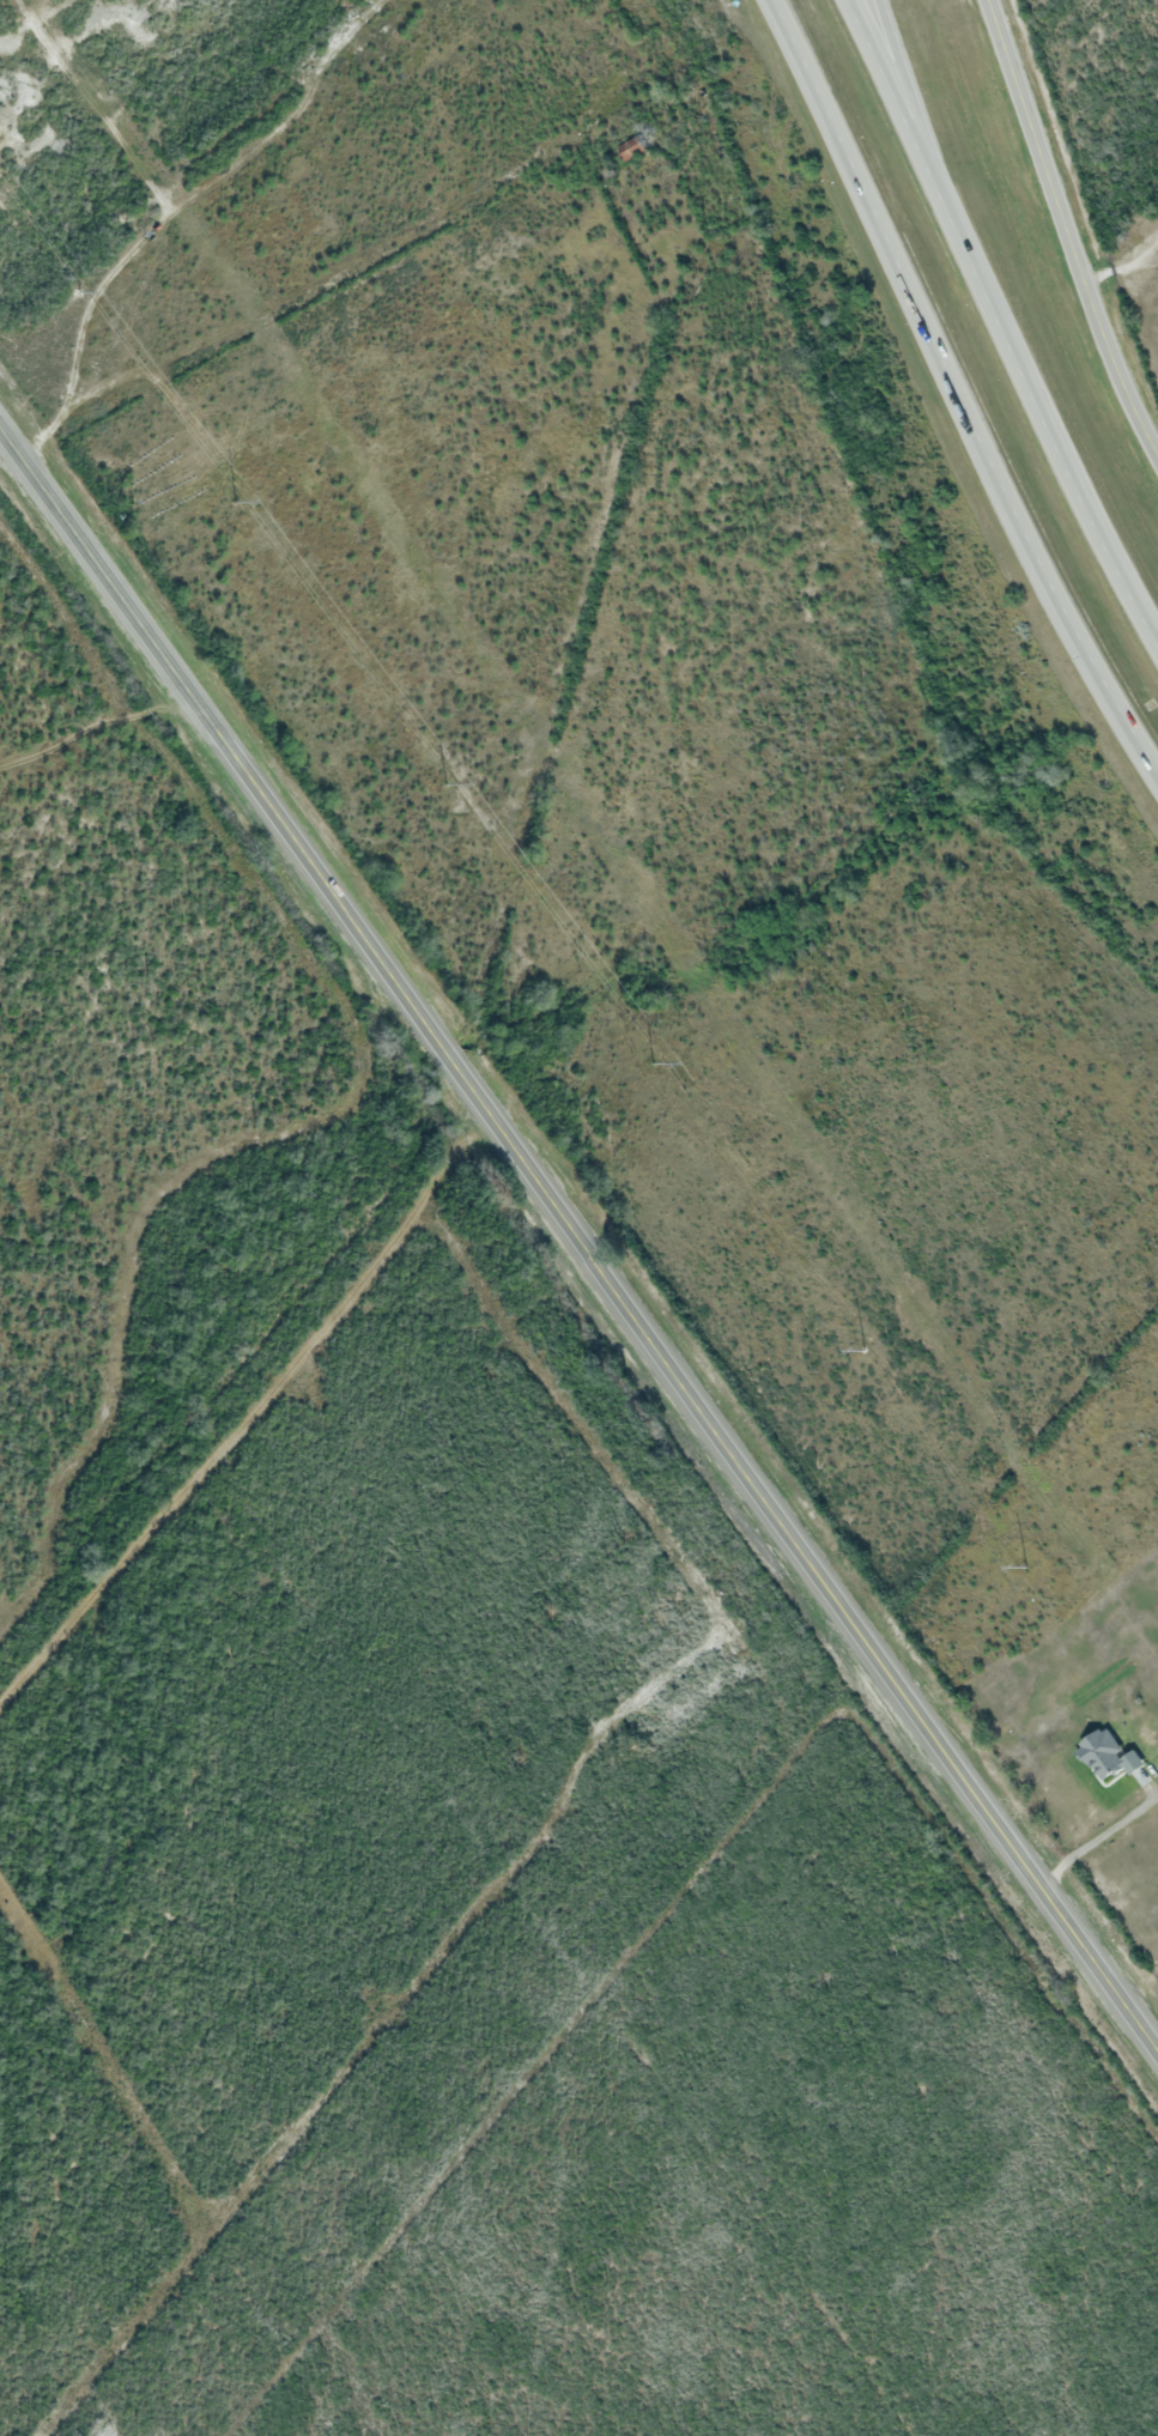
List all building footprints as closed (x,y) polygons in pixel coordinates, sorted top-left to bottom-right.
[(620,146),(642,137),(649,151),(626,162),(620,146)]
